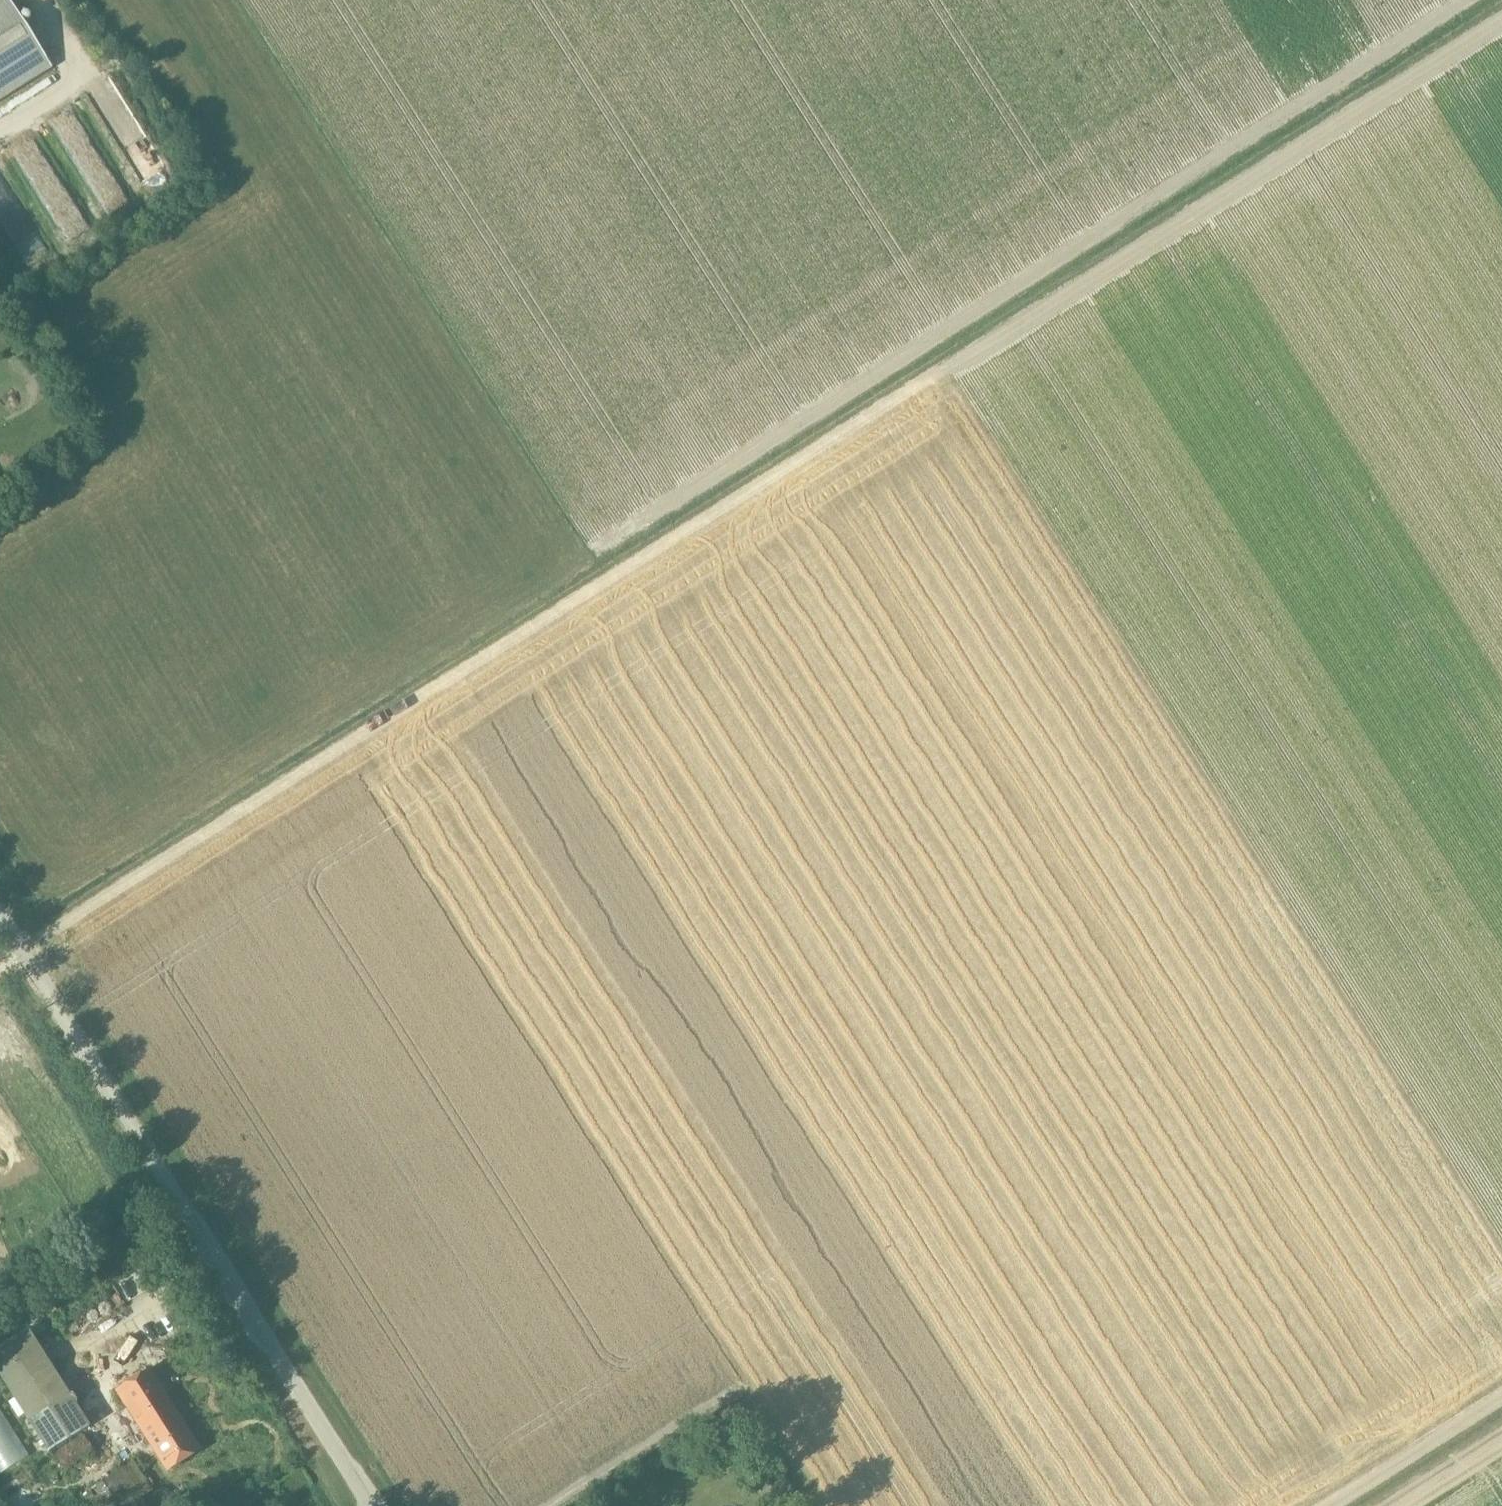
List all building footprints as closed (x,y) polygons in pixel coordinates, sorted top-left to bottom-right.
[(52,68),(8,0),(0,0),(0,101),(52,68)] [(47,1452),(88,1427),(27,1330),(0,1347),(0,1377),(47,1452)] [(115,1391),(166,1471),(199,1450),(149,1370),(115,1391)] [(63,1470),(93,1452),(83,1434),(52,1453),(63,1470)]
